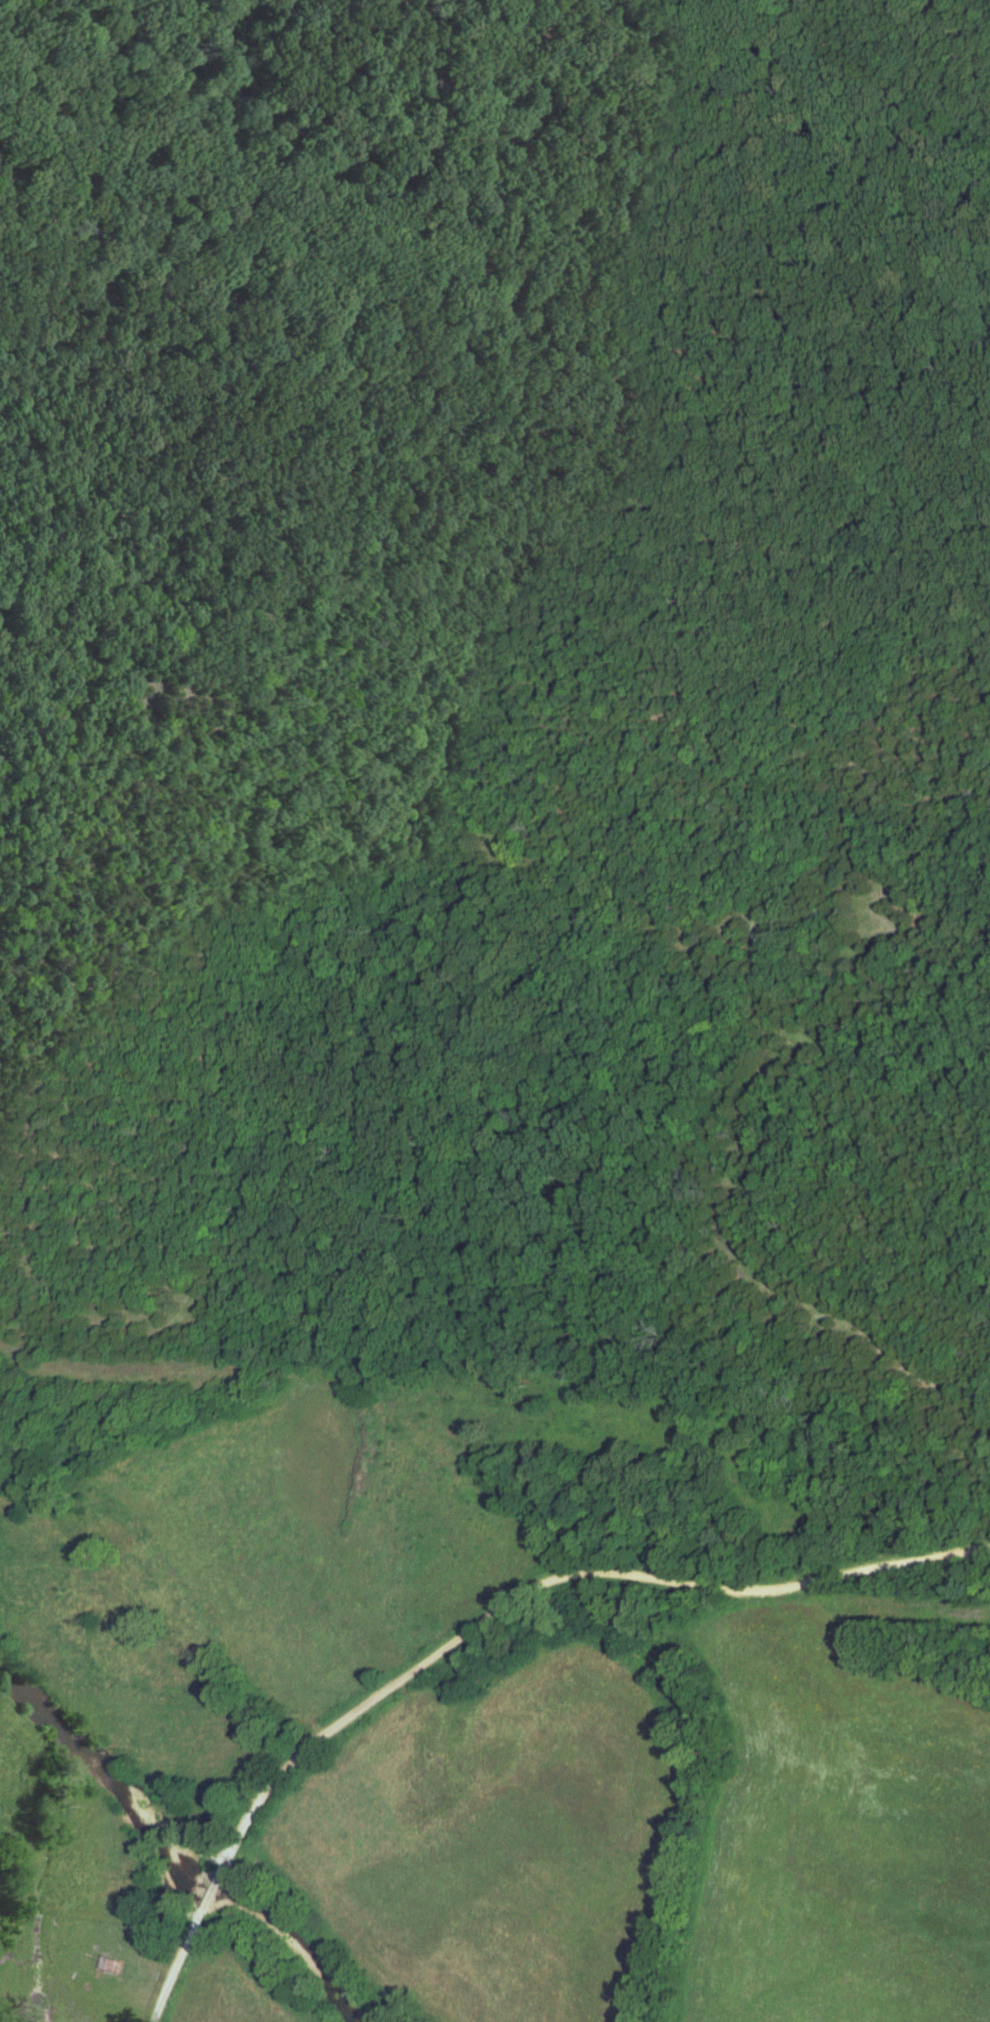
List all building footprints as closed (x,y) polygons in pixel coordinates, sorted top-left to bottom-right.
[(120,1977),(124,1963),(99,1956),(95,1970),(120,1977)]
